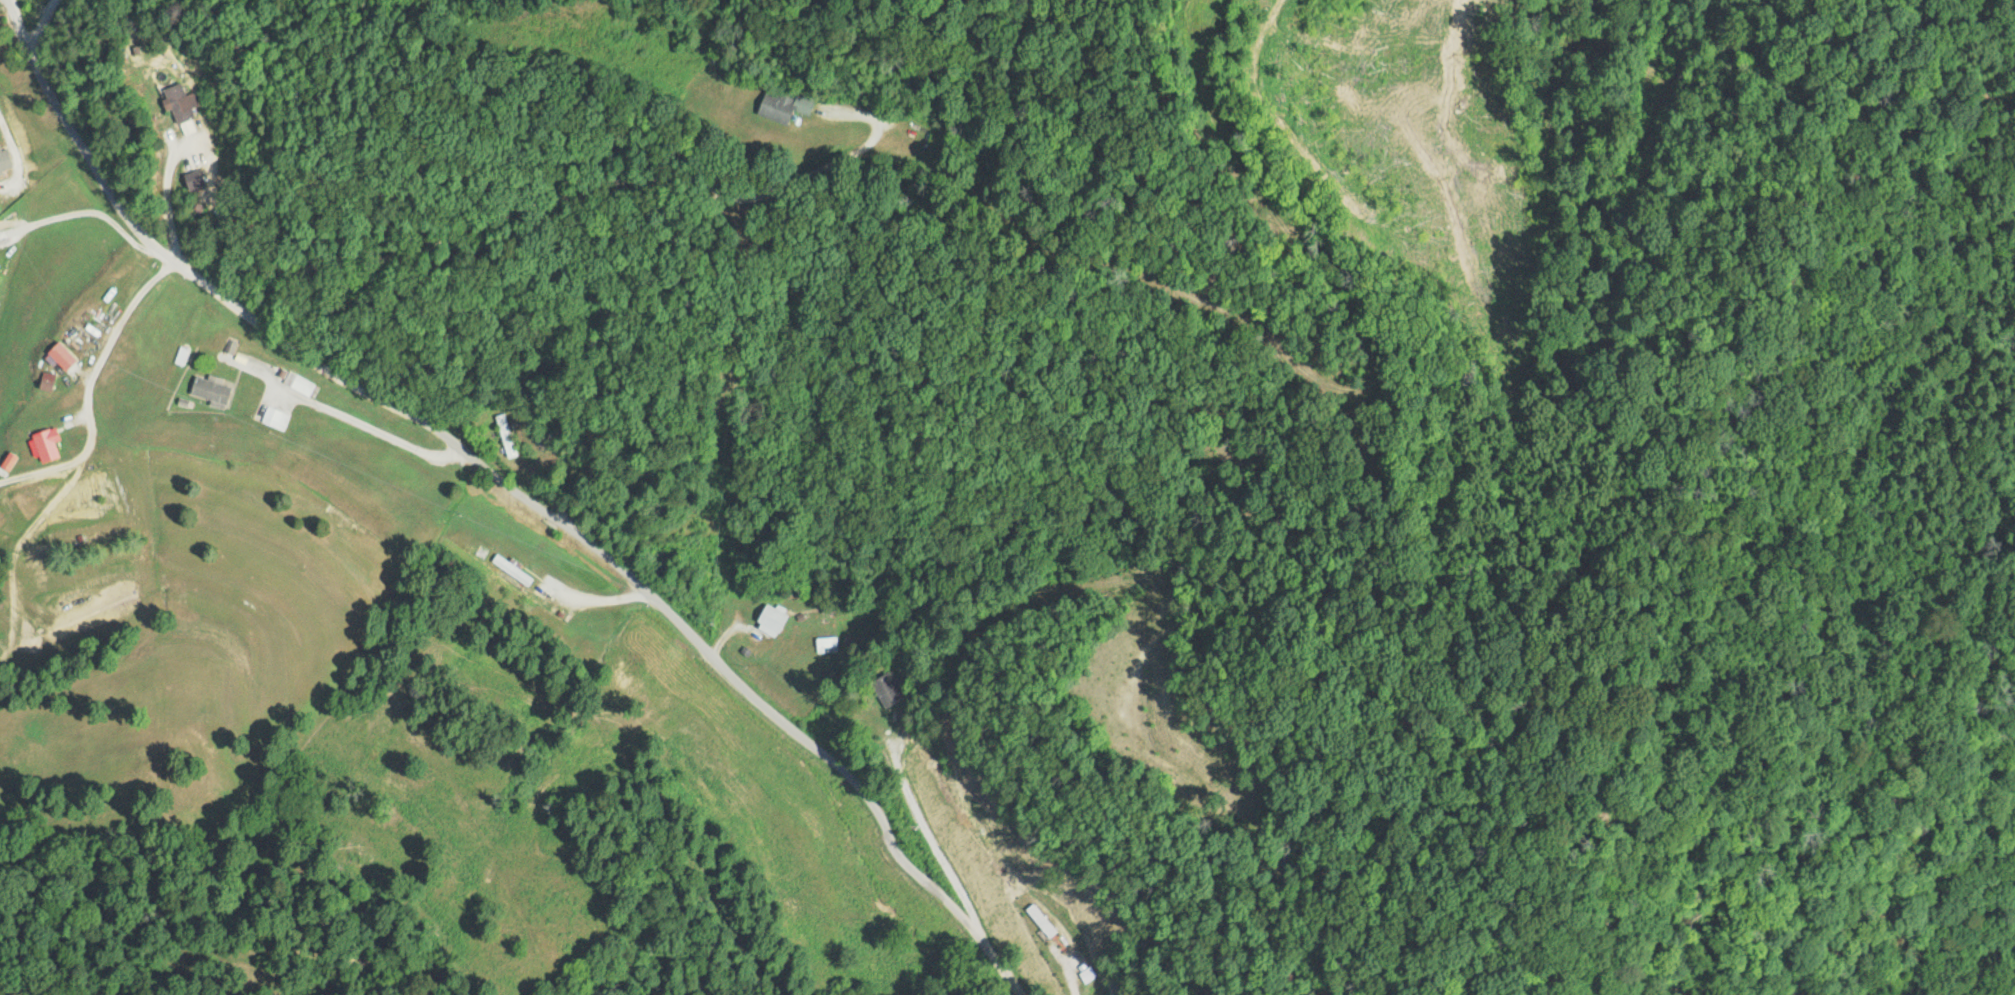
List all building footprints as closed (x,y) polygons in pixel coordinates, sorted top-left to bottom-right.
[(197,105),(194,92),(184,95),(181,82),(161,87),(166,108),(169,107),(173,124),(193,119),(190,108),(197,105)] [(785,124),(790,110),(807,116),(813,99),(796,93),(794,99),(762,89),(754,114),(785,124)] [(9,170),(3,141),(0,142),(0,172),(9,170)] [(180,176),(187,192),(205,183),(198,167),(180,176)] [(314,384),(294,375),(288,387),(308,397),(314,384)] [(188,397),(225,406),(230,386),(193,377),(188,397)] [(36,396),(48,397),(50,382),(37,381),(36,396)] [(261,422),(284,431),(290,415),(267,407),(261,422)] [(515,456),(506,414),(496,416),(504,458),(515,456)] [(30,433),(39,462),(60,456),(52,427),(30,433)] [(504,586),(531,586),(531,570),(515,570),(515,556),(504,556),(504,586)] [(753,620),(776,634),(788,614),(775,606),(774,608),(764,602),(753,620)] [(816,653),(837,652),(836,637),(815,638),(816,653)] [(878,710),(907,697),(895,669),(865,682),(878,710)] [(1023,909),(1046,938),(1054,932),(1032,903),(1023,909)]
